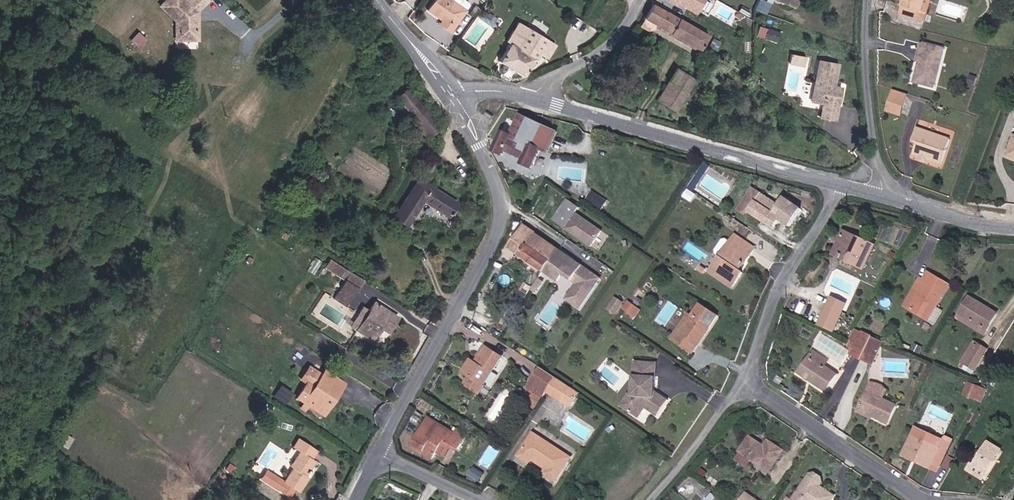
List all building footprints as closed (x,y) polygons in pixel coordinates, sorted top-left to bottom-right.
[(173,20),(174,40),(199,39),(199,11),(209,0),(161,0),(157,4),(173,20)] [(449,36),(465,14),(446,0),(436,0),(426,13),(443,24),(446,27),(443,32),(449,36)] [(901,5),(928,13),(932,0),(903,0),(901,5)] [(646,16),(701,48),(709,34),(654,3),(646,16)] [(926,20),(928,13),(901,5),(899,13),(926,20)] [(478,46),(492,24),(478,15),(464,37),(478,46)] [(593,42),(596,43),(601,34),(582,24),(577,33),(583,37),(580,41),(590,47),(593,42)] [(539,54),(548,59),(556,45),(519,25),(508,44),(510,46),(501,62),(526,77),(539,54)] [(780,42),(783,33),(771,29),(768,39),(780,42)] [(913,83),(921,85),(931,47),(923,45),(913,83)] [(921,85),(932,88),(942,50),(931,47),(921,85)] [(791,53),(789,63),(809,65),(810,56),(791,53)] [(842,64),(822,60),(814,102),(825,104),(822,118),(839,122),(845,89),(835,87),(836,82),(839,82),(842,64)] [(659,101),(676,112),(696,77),(679,66),(659,101)] [(892,88),(884,109),(900,115),(908,94),(892,88)] [(426,137),(437,130),(406,89),(396,96),(413,119),(426,137)] [(540,148),(542,149),(550,131),(537,124),(520,117),(512,135),(540,148)] [(422,140),(426,137),(413,119),(409,123),(422,140)] [(928,160),(942,165),(950,140),(916,129),(912,142),(917,143),(914,156),(919,157),(928,160)] [(521,162),(532,167),(540,148),(512,135),(503,131),(500,135),(493,149),(502,153),(503,151),(522,160),(521,162)] [(1013,165),(1013,141),(1012,141),(1006,162),(1013,165)] [(688,186),(694,190),(710,166),(704,162),(688,186)] [(448,211),(456,199),(417,174),(393,211),(405,219),(422,194),(448,211)] [(572,217),(578,207),(557,193),(550,203),(572,217)] [(749,209),(777,227),(788,210),(777,203),(761,193),(749,209)] [(789,208),(792,204),(780,197),(778,200),(789,208)] [(788,210),(789,208),(778,200),(777,203),(788,210)] [(543,213),(565,228),(572,217),(550,203),(543,213)] [(509,247),(557,281),(572,260),(523,225),(509,247)] [(857,262),(866,266),(878,242),(849,228),(837,252),(845,256),(847,251),(859,257),(857,262)] [(762,248),(740,234),(737,238),(734,236),(731,236),(722,248),(723,252),(727,255),(726,255),(747,269),(747,268),(748,268),(762,248)] [(845,256),(857,262),(859,257),(847,251),(845,256)] [(342,271),(356,279),(360,272),(334,255),(329,263),(342,271)] [(738,287),(747,273),(745,271),(747,269),(726,255),(715,273),(738,287)] [(329,289),(343,298),(356,279),(342,271),(329,289)] [(910,305),(928,317),(950,285),(931,272),(910,305)] [(830,295),(817,324),(834,332),(847,302),(830,295)] [(382,322),(388,326),(397,312),(373,296),(355,323),(373,335),(382,322)] [(989,330),(999,313),(973,296),(963,313),(989,330)] [(626,302),(618,297),(610,308),(618,313),(626,302)] [(636,303),(631,300),(626,309),(631,312),(636,303)] [(638,304),(632,312),(641,318),(647,310),(638,304)] [(683,331),(678,339),(700,355),(706,346),(704,344),(714,329),(716,330),(725,316),(706,304),(698,316),(686,333),(683,331)] [(641,318),(632,312),(631,314),(640,320),(641,318)] [(986,334),(989,330),(963,313),(960,317),(986,334)] [(695,314),(683,331),(686,333),(698,316),(695,314)] [(853,351),(864,356),(874,335),(875,333),(863,328),(862,331),(859,339),(853,351)] [(704,344),(706,346),(716,330),(714,329),(704,344)] [(853,337),(859,339),(862,331),(857,329),(853,337)] [(864,356),(875,360),(885,340),(874,335),(864,356)] [(979,344),(975,341),(969,350),(962,360),(976,369),(988,349),(979,344)] [(826,360),(829,355),(815,345),(811,350),(826,360)] [(464,383),(477,392),(501,357),(484,346),(477,357),(479,359),(477,362),(473,359),(464,372),(469,375),(464,383)] [(800,366),(827,384),(838,368),(826,360),(811,350),(800,366)] [(661,361),(638,357),(635,381),(639,387),(637,395),(636,397),(629,407),(639,415),(646,405),(659,414),(671,397),(657,388),(655,386),(656,382),(658,382),(661,361)] [(462,370),(464,372),(473,359),(471,358),(462,370)] [(338,384),(343,387),(349,376),(329,363),(319,381),(312,377),(303,391),(317,399),(322,390),(331,395),(338,384)] [(531,380),(547,390),(556,376),(541,366),(531,380)] [(547,390),(560,399),(569,384),(556,376),(547,390)] [(889,416),(897,398),(883,392),(886,386),(886,382),(884,380),(879,377),(876,376),(872,376),(861,400),(874,407),(873,409),(889,416)] [(542,398),(547,390),(531,380),(526,388),(542,398)] [(988,399),(992,387),(976,381),(972,393),(988,399)] [(317,399),(331,408),(343,387),(338,384),(331,395),(322,390),(317,399)] [(572,386),(569,384),(560,399),(569,404),(575,394),(569,390),(572,386)] [(273,397),(287,402),(292,390),(278,385),(273,397)] [(578,390),(572,386),(569,390),(575,394),(578,390)] [(637,395),(630,390),(622,402),(629,407),(636,397),(637,395)] [(872,412),(873,409),(874,407),(861,400),(859,405),(872,412)] [(443,441),(451,446),(460,431),(457,429),(453,434),(428,417),(410,445),(431,459),(443,441)] [(917,432),(945,446),(949,437),(922,423),(917,432)] [(314,467),(324,451),(319,448),(324,441),(303,429),(299,436),(308,441),(298,456),(302,459),(293,473),(278,464),(273,472),(299,488),(303,480),(308,483),(316,469),(314,467)] [(451,446),(460,452),(469,437),(460,431),(451,446)] [(554,477),(568,454),(530,431),(516,454),(526,460),(529,456),(546,466),(543,470),(554,477)] [(938,460),(945,464),(957,440),(949,437),(945,446),(917,432),(908,451),(920,458),(921,455),(937,462),(938,460)] [(743,449),(772,469),(786,448),(772,438),(768,444),(753,434),(743,449)] [(976,462),(991,471),(1005,447),(990,439),(976,462)] [(935,465),(937,462),(921,455),(920,458),(935,465)] [(818,483),(821,480),(805,470),(803,473),(818,483)] [(808,499),(833,499),(838,492),(821,480),(818,483),(803,473),(792,489),(808,499)] [(739,499),(762,499),(747,489),(739,499)]
